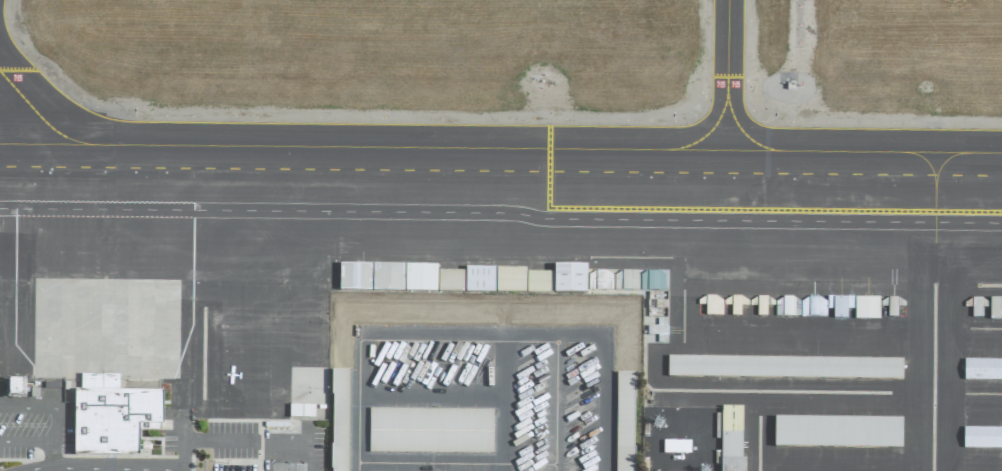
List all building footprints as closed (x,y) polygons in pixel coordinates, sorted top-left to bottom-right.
[(436,292),(436,265),(339,263),(338,290),(436,292)] [(553,293),(585,293),(586,265),(553,265),(553,293)] [(464,292),(494,293),(494,268),(465,267),(464,292)] [(464,271),(438,270),(438,292),(463,292),(464,271)] [(552,270),(496,270),(495,293),(552,293),(552,270)] [(657,290),(657,272),(647,271),(647,290),(657,290)] [(765,316),(766,297),(757,296),(756,316),(765,316)] [(799,298),(780,297),(780,305),(775,305),(775,316),(799,317),(799,298)] [(808,316),(818,316),(818,297),(808,297),(808,316)] [(846,319),(846,308),(852,309),(853,297),(827,297),(826,309),(833,309),(833,318),(846,319)] [(878,320),(879,297),(854,297),(854,319),(878,320)] [(989,298),(989,319),(1001,319),(1001,298),(989,298)] [(670,358),(906,358),(906,381),(670,381),(670,358)] [(963,359),(1001,359),(1001,384),(963,384),(963,359)] [(348,370),(332,370),(331,470),(347,470),(348,370)] [(636,374),(636,470),(615,470),(615,374),(636,374)] [(6,399),(23,400),(24,381),(7,381),(6,399)] [(120,391),(164,390),(165,430),(141,430),(141,416),(120,416),(120,391)] [(314,418),(314,405),(288,405),(288,418),(314,418)] [(721,406),(720,470),(742,470),(743,407),(721,406)] [(370,410),(495,410),(495,455),(370,455),(370,410)] [(774,420),(904,419),(905,450),(774,450),(774,420)] [(963,428),(1001,428),(1001,453),(963,453),(963,428)] [(690,441),(663,441),(662,454),(689,454),(690,441)]
